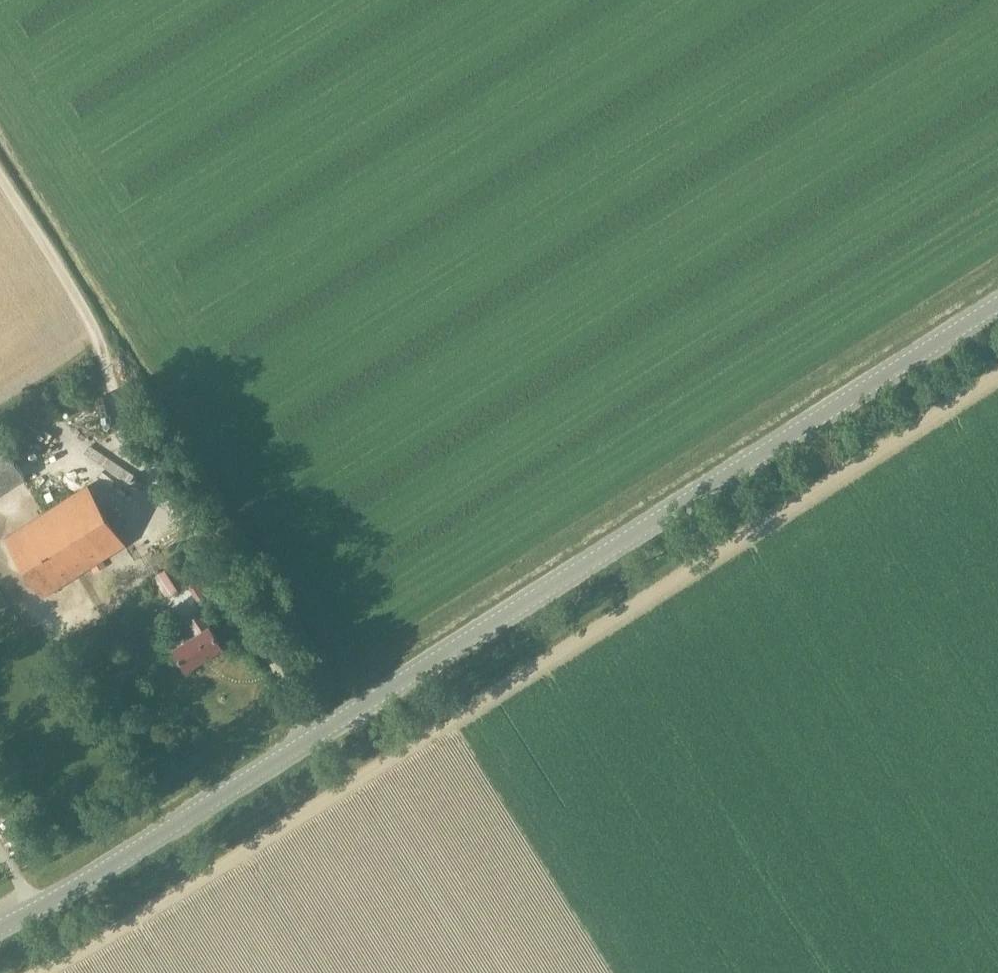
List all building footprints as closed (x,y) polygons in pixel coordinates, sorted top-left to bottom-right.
[(24,477),(0,439),(0,493),(24,477)] [(5,537),(42,596),(123,544),(86,485),(5,537)] [(171,595),(187,584),(172,563),(157,574),(171,595)] [(186,669),(222,645),(209,624),(208,625),(200,612),(188,620),(196,633),(172,648),(186,669)] [(286,643),(291,640),(287,633),(281,636),(286,643)]
